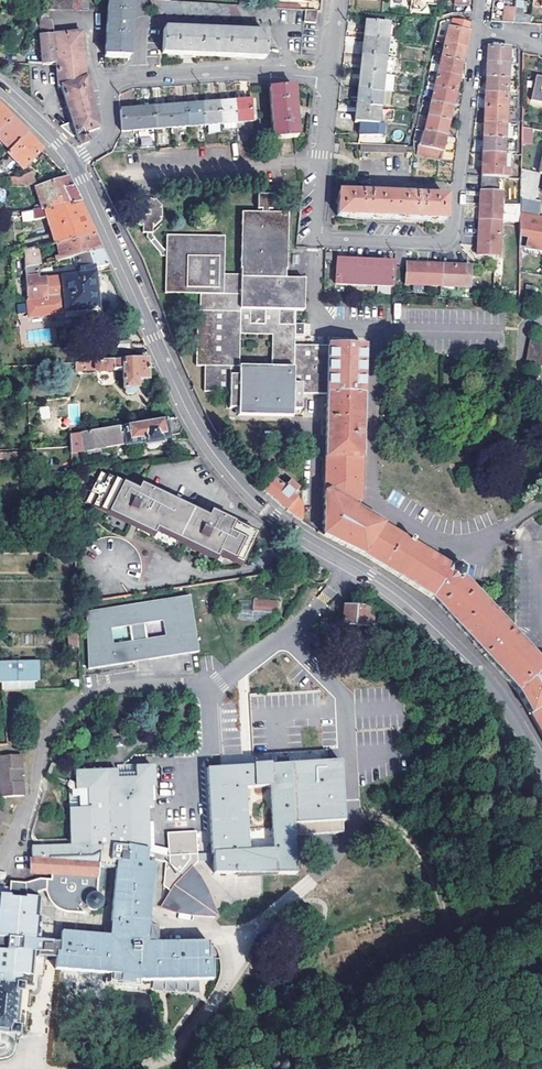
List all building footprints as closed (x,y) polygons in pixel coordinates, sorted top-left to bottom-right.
[(55,9),(56,0),(44,0),(46,8),(55,9)] [(55,9),(63,9),(64,0),(56,0),(55,9)] [(63,9),(72,10),(72,0),(64,0),(63,9)] [(72,10),(79,11),(80,0),(72,0),(72,10)] [(79,11),(88,11),(89,0),(80,0),(79,11)] [(104,57),(128,59),(130,31),(132,0),(107,0),(104,57)] [(159,1),(150,0),(157,17),(164,13),(159,1)] [(159,1),(164,13),(166,18),(174,14),(168,2),(159,1)] [(168,2),(174,14),(175,18),(183,14),(177,2),(170,2),(168,2)] [(177,2),(183,14),(184,19),(192,15),(187,3),(177,2)] [(187,3),(192,15),(194,19),(202,15),(197,3),(187,3)] [(197,3),(202,15),(203,19),(211,17),(205,4),(197,3)] [(205,4),(211,17),(212,20),(220,17),(215,5),(205,4)] [(215,5),(220,17),(222,21),(229,17),(224,5),(215,5)] [(224,5),(229,17),(231,21),(239,17),(234,6),(224,5)] [(234,6),(239,17),(241,22),(249,18),(244,7),(238,6),(234,6)] [(244,7),(249,18),(251,22),(259,19),(254,7),(244,7)] [(254,7),(259,19),(261,23),(269,19),(264,8),(261,8),(254,7)] [(264,8),(269,19),(270,23),(279,20),(273,9),(264,8)] [(504,8),(502,22),(513,23),(515,9),(504,8)] [(515,9),(513,23),(530,24),(531,18),(523,17),(523,10),(515,9)] [(306,10),(305,11),(304,22),(315,23),(317,11),(306,10)] [(467,45),(469,34),(468,33),(471,23),(456,19),(453,30),(449,29),(445,43),(466,48),(467,45)] [(55,64),(53,34),(52,34),(49,20),(40,20),(41,35),(42,55),(41,63),(53,64),(55,64)] [(363,39),(387,42),(388,26),(388,24),(365,22),(363,39)] [(395,26),(388,26),(387,42),(393,42),(395,26)] [(266,36),(163,30),(162,54),(188,55),(240,58),(265,60),(266,36)] [(71,124),(60,127),(71,138),(72,138),(73,139),(74,139),(76,138),(79,145),(81,146),(82,146),(88,144),(86,133),(100,128),(85,80),(81,32),(56,34),(53,34),(55,64),(57,90),(61,90),(68,112),(71,124)] [(363,39),(361,55),(385,58),(387,42),(363,39)] [(445,43),(442,57),(463,62),(465,50),(466,48),(445,43)] [(488,48),(487,63),(508,64),(509,48),(488,48)] [(360,72),(383,75),(385,58),(361,55),(360,72)] [(442,57),(438,73),(459,77),(463,62),(442,57)] [(508,64),(487,63),(486,78),(507,79),(508,64)] [(360,72),(358,89),(381,92),(383,75),(360,72)] [(433,83),(432,87),(456,92),(459,77),(438,73),(436,84),(433,83)] [(383,75),(381,92),(389,93),(391,76),(383,75)] [(536,77),(531,101),(541,103),(541,78),(536,77)] [(507,79),(486,78),(486,93),(506,94),(507,79)] [(295,138),(298,138),(295,112),(293,86),(269,88),(273,139),(295,138)] [(456,92),(432,87),(431,91),(434,91),(431,103),(452,107),(456,92)] [(356,106),(379,108),(381,92),(358,89),(356,106)] [(506,94),(486,93),(485,108),(506,109),(506,94)] [(234,103),(236,123),(252,122),(250,101),(234,103)] [(234,103),(218,104),(219,125),(227,124),(236,123),(234,103)] [(452,107),(431,103),(428,117),(449,122),(452,107)] [(202,105),(203,126),(207,126),(219,125),(218,104),(202,105)] [(202,105),(185,106),(187,127),(203,126),(202,105)] [(169,107),(170,129),(187,127),(185,106),(169,107)] [(378,125),(379,108),(356,106),(354,122),(361,123),(360,135),(382,136),(383,126),(378,125)] [(11,119),(8,115),(0,107),(0,130),(11,119)] [(169,107),(152,109),(154,130),(170,129),(169,107)] [(485,108),(484,123),(505,123),(506,109),(485,108)] [(136,110),(137,131),(154,130),(152,109),(136,110)] [(136,110),(119,111),(120,132),(137,131),(136,110)] [(449,122),(428,117),(425,132),(446,136),(449,122)] [(0,130),(0,141),(10,151),(26,135),(18,126),(11,119),(0,130)] [(484,123),(483,138),(504,139),(505,123),(484,123)] [(521,127),(521,144),(532,144),(532,127),(521,127)] [(425,132),(423,131),(416,154),(440,159),(446,136),(425,132)] [(10,151),(7,154),(22,170),(42,151),(26,135),(10,151)] [(140,137),(141,147),(153,146),(152,136),(140,137)] [(483,138),(483,153),(503,154),(504,139),(483,138)] [(483,153),(481,175),(502,176),(508,177),(509,154),(503,154),(483,153)] [(535,172),(531,172),(520,170),(520,177),(520,198),(529,200),(534,200),(535,172)] [(0,177),(0,184),(6,184),(33,185),(30,174),(24,176),(19,178),(16,178),(9,178),(2,177),(0,177)] [(481,175),(481,183),(501,185),(502,177),(502,176),(481,175)] [(36,189),(42,209),(79,202),(66,177),(36,189)] [(480,191),(501,192),(501,190),(501,185),(481,183),(480,191)] [(501,192),(480,191),(479,219),(500,220),(501,192)] [(364,194),(339,192),(338,216),(445,220),(446,198),(421,196),(364,194)] [(329,345),(323,344),(304,345),(295,344),(295,335),(305,335),(306,324),(296,324),(296,310),(304,310),(305,279),(286,278),(287,213),(267,213),(267,209),(271,208),(271,193),(257,194),(257,208),(261,209),(261,213),(242,212),(241,274),(223,274),(224,237),(167,236),(167,250),(167,256),(166,293),(200,294),(200,311),(198,311),(197,366),(205,366),(205,391),(230,393),(230,409),(238,409),(293,411),(302,411),(302,394),(328,395),(329,345)] [(146,233),(153,233),(153,228),(161,220),(160,218),(161,218),(162,208),(160,207),(161,206),(155,199),(154,200),(153,198),(143,198),(143,200),(141,198),(134,204),(136,206),(133,206),(133,217),(135,217),(134,219),(141,227),(143,226),(143,233),(146,233)] [(538,201),(534,200),(529,200),(520,198),(519,221),(519,248),(541,252),(541,219),(535,217),(538,201)] [(36,247),(56,243),(93,235),(81,206),(79,202),(42,209),(18,213),(16,213),(18,224),(44,218),(48,235),(20,240),(21,250),(36,247)] [(500,220),(479,219),(477,255),(498,255),(500,220)] [(167,256),(167,250),(164,249),(153,236),(153,233),(146,233),(146,239),(161,255),(167,256)] [(54,256),(55,260),(76,255),(100,250),(98,247),(93,235),(56,243),(58,255),(54,256)] [(21,255),(22,266),(36,263),(40,263),(36,247),(21,250),(21,255)] [(76,255),(78,269),(94,268),(107,266),(101,254),(100,250),(76,255)] [(393,288),(394,263),(384,262),(346,260),(336,259),(335,284),(393,288)] [(22,266),(24,277),(37,275),(36,263),(22,266)] [(405,285),(440,287),(441,265),(406,263),(405,285)] [(466,266),(441,265),(440,287),(468,288),(469,270),(467,270),(466,270),(466,266)] [(47,299),(26,301),(28,317),(98,309),(94,268),(78,269),(78,274),(44,278),(47,299)] [(37,275),(24,277),(26,301),(47,299),(44,278),(38,278),(37,275)] [(26,312),(26,303),(17,303),(18,313),(26,312)] [(530,337),(525,363),(541,366),(541,340),(530,337)] [(134,360),(131,341),(115,341),(116,360),(134,360)] [(513,632),(463,578),(465,570),(457,564),(451,568),(360,510),(364,346),(329,345),(328,395),(323,535),(364,556),(433,598),(471,641),(491,663),(517,692),(532,717),(541,736),(541,663),(513,632)] [(147,381),(146,359),(134,360),(116,360),(73,363),(73,371),(94,370),(96,372),(121,371),(122,390),(124,390),(124,393),(127,395),(133,395),(135,392),(135,389),(136,389),(137,381),(147,381)] [(79,424),(78,404),(68,404),(68,424),(79,424)] [(40,419),(49,418),(48,406),(39,407),(40,419)] [(293,411),(238,409),(238,416),(294,417),(293,411)] [(70,435),(70,453),(145,443),(146,446),(147,446),(148,448),(151,450),(158,449),(160,446),(160,443),(161,443),(161,440),(169,439),(169,437),(179,435),(181,429),(175,419),(131,426),(70,435)] [(239,562),(253,533),(208,511),(206,516),(136,482),(134,487),(100,471),(86,501),(135,525),(153,535),(156,529),(216,559),(220,553),(239,562)] [(274,479),(263,490),(266,493),(285,512),(302,522),(302,505),(303,490),(298,489),(290,482),(284,488),(274,479)] [(189,597),(80,613),(88,669),(136,662),(135,660),(148,658),(148,660),(198,653),(189,597)] [(238,600),(237,620),(251,621),(252,601),(238,600)] [(278,603),(252,601),(251,621),(276,623),(278,603)] [(344,606),(342,625),(366,626),(367,610),(367,609),(344,606)] [(69,649),(78,649),(77,633),(68,633),(69,649)] [(380,658),(381,651),(371,650),(371,657),(380,658)] [(0,662),(0,673),(2,673),(2,682),(40,682),(40,661),(0,662)] [(511,744),(504,732),(494,738),(501,750),(511,744)] [(22,796),(21,782),(19,782),(19,769),(20,769),(19,755),(0,756),(0,798),(22,796)] [(53,978),(108,984),(107,992),(137,995),(137,991),(209,991),(209,970),(204,970),(204,953),(154,952),(145,951),(145,935),(154,861),(167,863),(164,887),(171,892),(161,905),(213,917),(216,916),(214,912),(201,886),(211,881),(207,872),(206,861),(295,856),(294,835),(343,834),(340,761),(279,765),(280,786),(271,786),(270,765),(208,769),(211,831),(167,833),(168,850),(145,847),(145,807),(151,807),(150,788),(156,789),(155,768),(119,768),(119,771),(79,771),(79,789),(73,789),(73,841),(34,841),(33,860),(32,860),(32,874),(51,874),(51,880),(37,880),(24,884),(8,883),(8,897),(0,896),(0,1058),(2,1057),(4,1057),(6,1056),(7,1055),(9,1054),(11,1053),(12,1052),(13,1050),(14,1048),(14,1046),(15,1044),(16,1036),(19,1037),(20,1025),(17,1025),(20,991),(23,991),(23,985),(24,974),(33,975),(34,975),(36,956),(37,956),(41,918),(40,918),(41,898),(39,898),(39,891),(46,891),(47,893),(48,896),(50,901),(51,902),(54,905),(57,907),(61,909),(64,911),(67,912),(73,912),(76,913),(80,912),(77,907),(85,907),(85,908),(87,909),(88,910),(90,910),(92,910),(93,910),(95,910),(96,909),(98,908),(99,907),(100,906),(101,904),(101,902),(102,901),(111,901),(107,945),(59,939),(58,958),(54,960),(53,978)] [(296,876),(295,856),(206,861),(207,872),(211,881),(201,886),(214,912),(263,896),(263,876),(296,876)] [(145,951),(154,952),(153,936),(145,935),(145,951)] [(32,986),(33,975),(24,974),(23,985),(32,986)]
